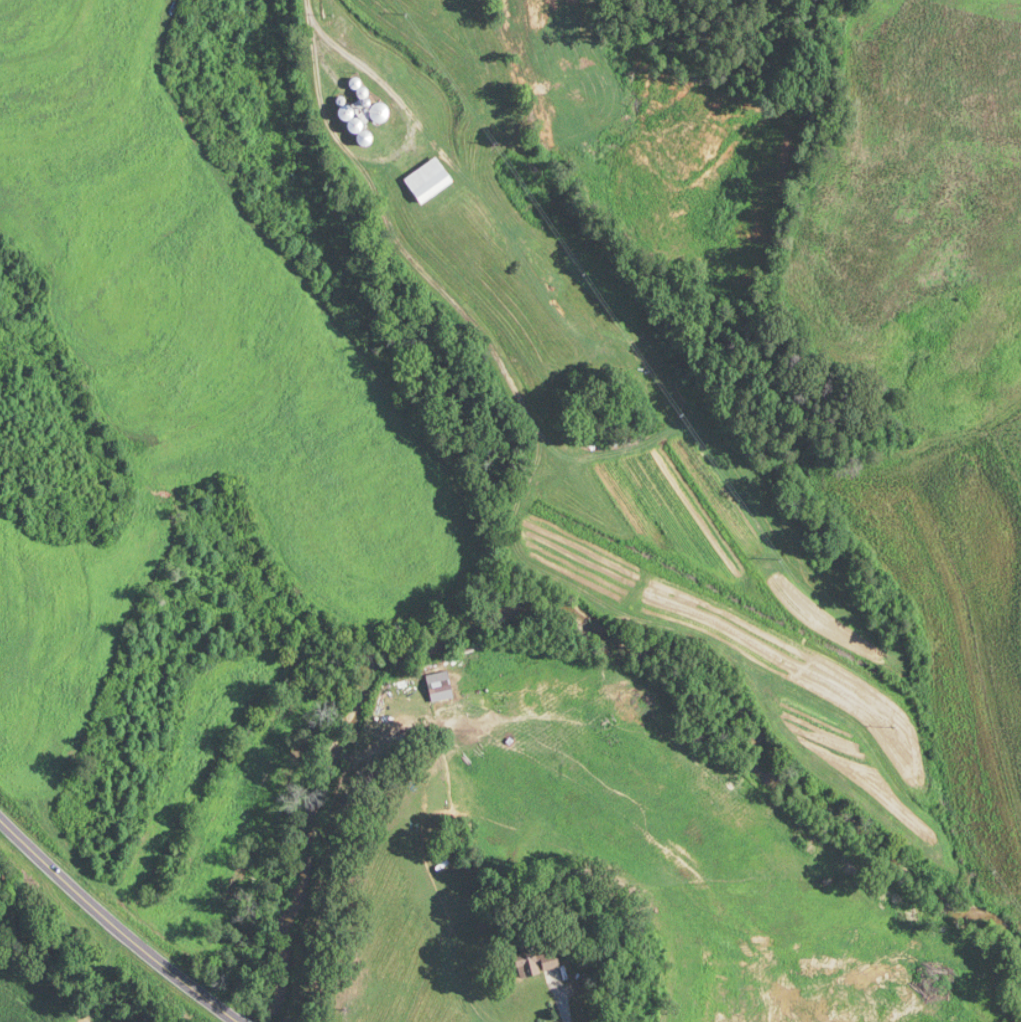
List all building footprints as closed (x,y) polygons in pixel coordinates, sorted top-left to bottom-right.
[(381,101),(367,109),(375,124),(389,117),(381,101)] [(453,182),(437,157),(404,179),(420,204),(453,182)] [(518,978),(550,971),(548,964),(538,966),(535,952),(513,957),(518,978)]
